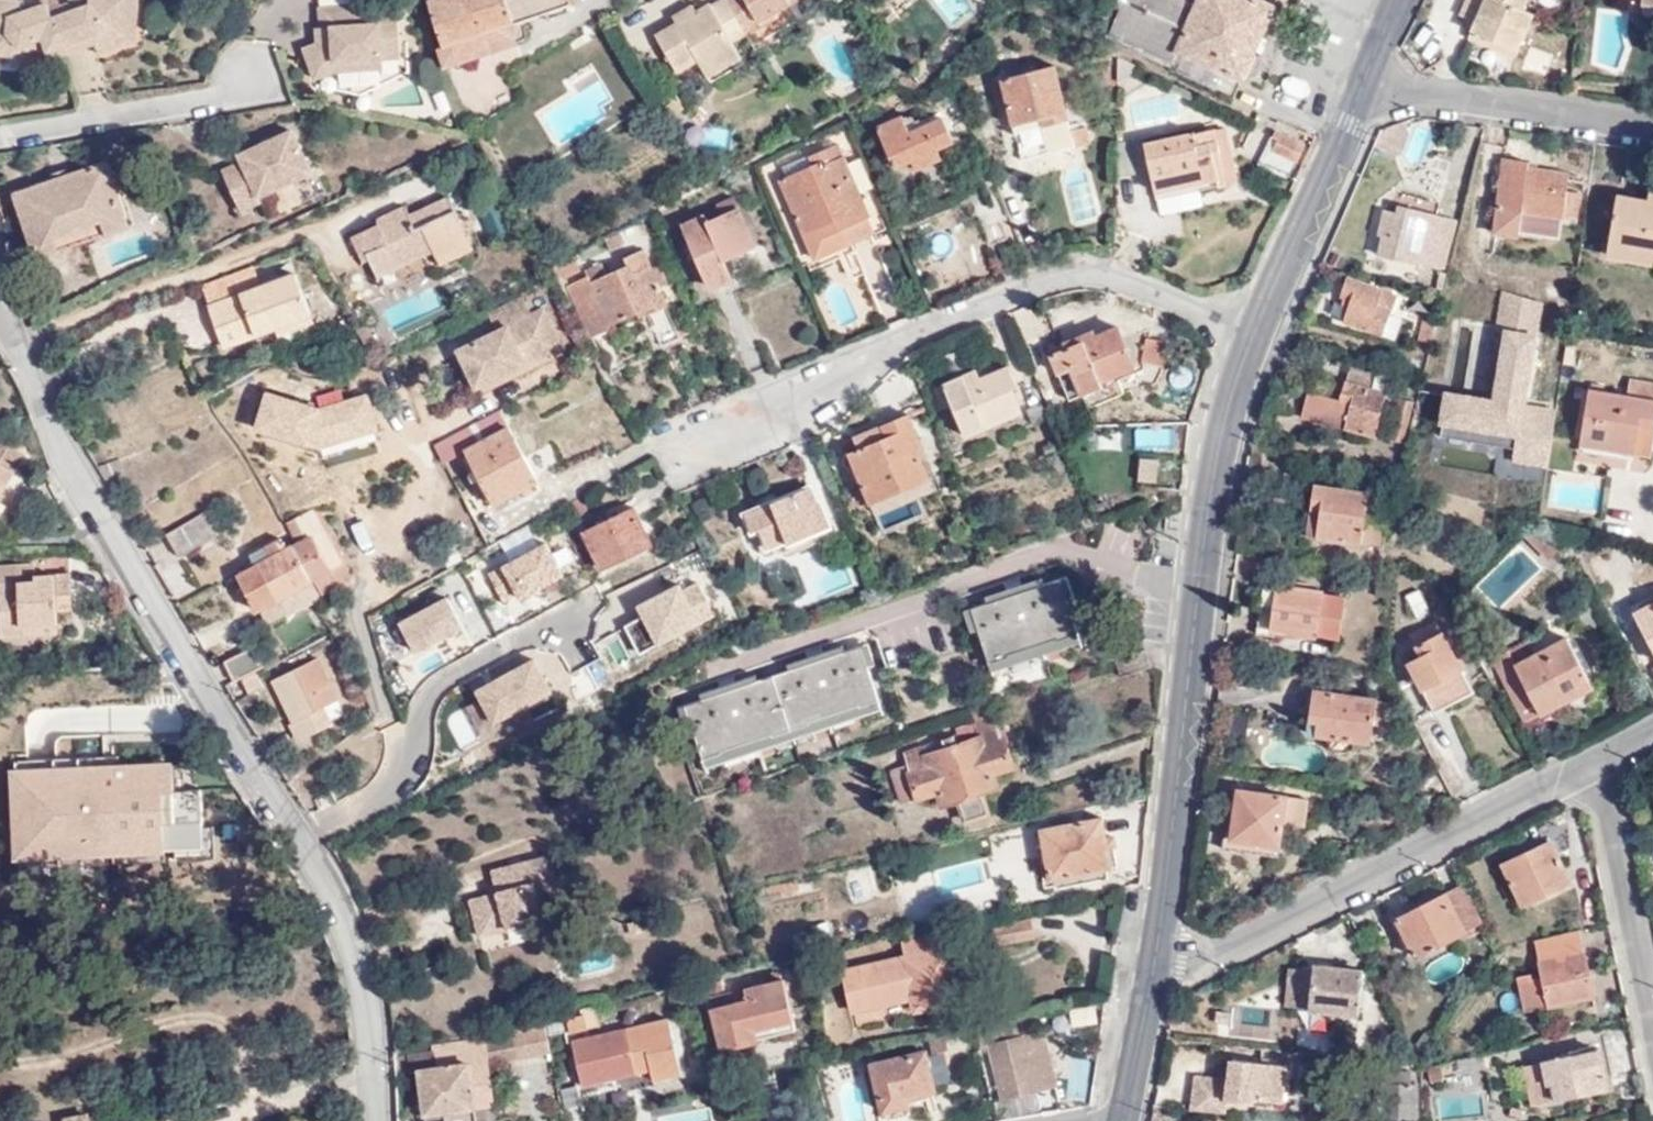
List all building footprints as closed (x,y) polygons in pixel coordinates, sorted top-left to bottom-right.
[(55,8),(52,0),(47,0),(26,7),(23,0),(0,0),(0,48),(19,49),(42,40),(45,48),(47,53),(69,44),(55,8)] [(93,3),(73,1),(55,8),(69,44),(72,53),(89,47),(86,40),(100,34),(102,41),(105,47),(124,41),(130,25),(139,22),(139,2),(143,0),(93,0),(93,3)] [(144,0),(143,0),(139,2),(139,22),(130,25),(124,41),(105,47),(107,53),(142,39),(144,0)] [(445,69),(514,41),(517,36),(518,30),(515,19),(570,0),(429,0),(441,38),(435,40),(445,69)] [(726,0),(719,0),(712,4),(710,1),(695,8),(697,12),(677,23),(675,19),(655,30),(676,69),(698,57),(713,49),(717,58),(736,48),(731,38),(744,32),(726,0)] [(744,32),(778,13),(776,8),(790,0),(726,0),(744,32)] [(935,0),(956,18),(968,3),(964,0),(935,0)] [(1259,0),(1126,0),(1110,34),(1172,63),(1180,49),(1240,78),(1272,6),(1259,0)] [(1517,49),(1532,16),(1520,11),(1525,0),(1466,0),(1460,13),(1476,21),(1472,29),(1517,49)] [(697,12),(695,8),(691,2),(671,12),(675,19),(677,23),(697,12)] [(335,66),(336,73),(382,69),(381,59),(400,58),(398,17),(370,19),(368,6),(320,10),(322,30),(325,30),(326,42),(318,45),(304,50),(312,75),(335,66)] [(1515,55),(1517,49),(1472,29),(1470,35),(1515,55)] [(325,30),(322,30),(316,30),(318,45),(326,42),(325,30)] [(89,47),(102,41),(100,34),(86,40),(89,47)] [(45,48),(42,40),(19,49),(0,48),(0,56),(22,57),(45,48)] [(72,53),(69,44),(47,53),(51,62),(72,53)] [(743,60),(736,48),(717,58),(724,70),(743,60)] [(724,70),(717,58),(713,49),(698,57),(710,78),(724,70)] [(336,76),(336,73),(335,66),(312,75),(314,81),(336,76)] [(1047,122),(1067,117),(1056,66),(1002,79),(1014,122),(1043,116),(1044,122),(1047,122)] [(601,82),(578,94),(544,114),(560,143),(608,116),(602,106),(612,100),(601,82)] [(904,115),(877,127),(895,166),(911,160),(914,168),(942,156),(937,145),(951,138),(943,117),(911,131),(904,115)] [(1043,116),(1014,122),(1008,124),(1010,131),(1016,129),(1044,122),(1043,116)] [(1073,145),(1067,117),(1047,122),(1054,149),(1073,145)] [(1414,117),(1384,126),(1378,145),(1395,155),(1406,148),(1414,117)] [(1054,149),(1047,122),(1044,122),(1016,129),(1022,156),(1054,149)] [(297,130),(244,153),(247,161),(227,169),(246,210),(267,201),(265,194),(316,170),(297,130)] [(1216,130),(1145,144),(1155,190),(1226,176),(1216,130)] [(1303,145),(1271,130),(1265,142),(1274,146),(1272,149),(1296,159),(1303,145)] [(584,145),(592,140),(587,131),(578,135),(584,145)] [(781,181),(814,260),(836,251),(846,247),(847,248),(876,236),(837,145),(782,169),(787,178),(781,181)] [(1527,163),(1502,160),(1492,234),(1517,238),(1518,231),(1558,237),(1561,218),(1575,221),(1579,194),(1566,193),(1568,175),(1526,168),(1527,163)] [(20,192),(37,241),(128,209),(111,161),(75,173),(77,175),(74,178),(66,181),(58,179),(20,192)] [(56,172),(58,179),(66,181),(74,178),(77,175),(75,173),(72,167),(56,172)] [(1626,260),(1652,264),(1652,259),(1652,194),(1649,194),(1648,201),(1617,196),(1609,245),(1627,247),(1626,260)] [(454,220),(464,216),(455,195),(429,206),(430,210),(416,216),(412,205),(380,219),(382,223),(355,235),(365,259),(372,256),(380,273),(437,248),(439,253),(462,242),(454,220)] [(991,243),(1007,237),(991,196),(975,203),(991,243)] [(1445,252),(1453,219),(1397,205),(1395,213),(1384,210),(1377,235),(1381,235),(1377,256),(1445,270),(1449,254),(1445,252)] [(128,209),(37,241),(42,255),(132,222),(128,209)] [(707,217),(683,227),(707,285),(733,274),(729,264),(756,252),(739,209),(709,221),(707,217)] [(477,246),(464,216),(454,220),(462,242),(439,253),(443,262),(477,246)] [(622,248),(617,234),(604,239),(610,253),(622,248)] [(1607,257),(1626,260),(1627,247),(1609,245),(1607,257)] [(569,284),(594,337),(611,330),(609,325),(636,313),(644,310),(646,314),(647,314),(660,347),(681,338),(660,290),(651,270),(643,250),(622,258),(626,267),(606,275),(600,264),(583,271),(586,277),(569,284)] [(558,263),(565,277),(578,272),(572,256),(558,263)] [(669,262),(651,270),(660,290),(678,282),(669,262)] [(558,263),(556,264),(563,279),(565,277),(558,263)] [(206,308),(260,288),(252,268),(198,287),(206,308)] [(294,276),(260,288),(206,308),(222,349),(273,329),(309,316),(294,276)] [(1384,332),(1396,292),(1348,277),(1341,295),(1353,299),(1346,320),(1384,332)] [(589,338),(594,337),(569,284),(566,285),(589,338)] [(1440,431),(1514,442),(1512,458),(1547,464),(1555,412),(1522,407),(1538,302),(1503,292),(1485,402),(1445,396),(1440,431)] [(551,351),(533,313),(524,294),(489,311),(498,331),(459,350),(472,377),(522,353),(527,363),(551,351)] [(547,307),(533,313),(551,351),(564,344),(547,307)] [(644,310),(636,313),(638,318),(646,314),(644,310)] [(313,326),(309,316),(273,329),(277,339),(313,326)] [(1413,350),(1428,354),(1435,324),(1420,321),(1413,350)] [(1119,327),(1095,337),(1069,348),(1051,354),(1066,393),(1077,388),(1085,407),(1119,395),(1111,374),(1133,365),(1119,327)] [(1069,348),(1095,337),(1092,330),(1066,340),(1069,348)] [(1165,343),(1143,339),(1140,361),(1161,365),(1165,343)] [(522,353),(472,377),(476,388),(527,363),(522,353)] [(963,435),(1021,411),(1012,388),(1015,387),(1006,366),(976,378),(973,372),(943,385),(963,435)] [(1302,416),(1373,437),(1389,378),(1350,367),(1341,400),(1310,391),(1302,416)] [(1650,457),(1652,440),(1652,385),(1630,381),(1627,397),(1589,390),(1580,446),(1650,457)] [(537,481),(499,409),(433,444),(442,460),(465,449),(494,504),(537,481)] [(908,488),(913,486),(929,479),(920,458),(924,456),(906,413),(850,438),(856,450),(848,453),(868,499),(906,483),(908,488)] [(823,454),(838,447),(831,431),(818,442),(823,454)] [(26,453),(0,436),(0,494),(26,453)] [(433,444),(415,454),(424,470),(442,460),(433,444)] [(1159,454),(1140,452),(1136,476),(1156,479),(1159,454)] [(924,514),(913,486),(908,488),(906,483),(868,499),(882,532),(924,514)] [(1303,532),(1382,544),(1385,524),(1364,521),(1369,492),(1310,484),(1303,532)] [(812,503),(805,486),(741,512),(750,534),(755,532),(762,548),(785,539),(788,543),(829,526),(819,500),(812,503)] [(315,506),(284,523),(294,542),(292,544),(310,580),(343,562),(315,506)] [(603,569),(653,545),(633,506),(584,532),(603,569)] [(179,551),(218,531),(207,508),(168,529),(179,551)] [(1546,562),(1558,550),(1535,527),(1522,538),(1546,562)] [(548,537),(483,567),(500,603),(565,573),(548,537)] [(248,554),(254,565),(285,548),(279,539),(248,554)] [(287,614),(319,596),(317,593),(310,580),(292,544),(285,548),(254,565),(237,574),(255,610),(278,597),(287,614)] [(0,564),(0,601),(2,634),(23,633),(22,624),(59,621),(58,609),(57,591),(71,590),(70,571),(35,573),(35,562),(0,564)] [(310,580),(317,593),(350,577),(343,562),(310,580)] [(618,612),(637,651),(714,613),(695,574),(618,612)] [(1059,578),(1066,600),(1073,597),(1066,576),(1059,578)] [(1078,633),(1066,600),(1059,578),(1043,584),(985,604),(970,609),(977,631),(988,664),(1078,633)] [(985,604),(1043,584),(1041,578),(983,598),(985,604)] [(1318,637),(1323,591),(1263,582),(1257,634),(1299,640),(1299,635),(1318,637)] [(1421,615),(1432,609),(1421,589),(1410,595),(1421,615)] [(57,591),(58,609),(73,608),(71,590),(57,591)] [(412,651),(462,625),(445,592),(395,618),(412,651)] [(1634,612),(1652,649),(1652,602),(1634,612)] [(970,633),(977,631),(970,609),(963,611),(970,633)] [(22,624),(23,633),(59,630),(59,621),(22,624)] [(1442,681),(1452,701),(1472,692),(1436,622),(1420,630),(1426,640),(1413,646),(1418,655),(1406,662),(1421,692),(1442,681)] [(1081,642),(1078,633),(988,664),(991,673),(1081,642)] [(1506,646),(1489,655),(1523,722),(1566,700),(1574,706),(1584,706),(1591,701),(1593,692),(1565,637),(1533,653),(1525,638),(1507,648),(1506,646)] [(263,684),(257,672),(252,662),(261,658),(253,642),(224,657),(234,676),(237,674),(238,676),(246,693),(263,684)] [(861,646),(868,667),(875,664),(868,644),(861,646)] [(879,701),(868,667),(861,646),(844,652),(787,671),(757,681),(700,700),(682,706),(689,727),(700,760),(879,701)] [(787,671),(844,652),(842,646),(784,666),(787,671)] [(470,686),(491,722),(551,688),(530,652),(470,686)] [(297,719),(339,697),(317,655),(275,676),(297,719)] [(700,700),(757,681),(755,675),(698,694),(700,700)] [(1454,704),(1452,701),(1442,681),(1421,692),(1433,714),(1454,704)] [(1311,735),(1370,743),(1377,699),(1317,691),(1311,735)] [(882,709),(879,701),(700,760),(703,768),(882,709)] [(683,729),(689,727),(682,706),(675,709),(683,729)] [(1013,768),(997,718),(959,730),(962,739),(925,751),(922,741),(901,747),(904,760),(889,764),(898,793),(915,789),(916,792),(935,786),(940,799),(958,794),(965,817),(986,810),(980,792),(995,788),(992,774),(1013,768)] [(13,863),(208,853),(205,790),(173,792),(172,764),(9,772),(13,863)] [(1230,841),(1279,847),(1281,825),(1302,828),(1306,800),(1237,791),(1230,841)] [(1049,882),(1112,869),(1102,820),(1038,834),(1049,882)] [(1522,902),(1570,879),(1550,839),(1503,862),(1522,902)] [(1278,857),(1279,847),(1230,841),(1229,850),(1278,857)] [(503,916),(506,929),(541,919),(539,909),(561,903),(548,855),(490,871),(496,893),(497,898),(487,901),(486,895),(468,900),(474,925),(503,916)] [(1482,922),(1462,883),(1397,915),(1417,955),(1463,933),(1462,931),(1482,922)] [(478,937),(506,929),(503,916),(474,925),(478,937)] [(999,948),(1035,941),(1031,922),(995,931),(999,948)] [(1593,993),(1580,929),(1534,938),(1542,975),(1531,977),(1531,971),(1518,974),(1525,1007),(1593,993)] [(945,946),(942,932),(901,941),(905,959),(846,972),(855,1010),(913,997),(915,1008),(960,999),(949,946),(945,946)] [(1309,990),(1307,1009),(1356,1016),(1362,972),(1312,966),(1312,968),(1301,967),(1301,969),(1294,969),(1292,989),(1309,990)] [(1283,1007),(1307,1009),(1309,990),(1292,989),(1294,969),(1288,968),(1283,1007)] [(792,1020),(782,982),(744,992),(746,1000),(710,1009),(721,1049),(756,1040),(754,1030),(792,1020)] [(1053,1075),(1039,1011),(986,1023),(1003,1098),(1037,1089),(1035,1080),(1053,1075)] [(572,1033),(590,1029),(587,1013),(569,1016),(572,1033)] [(517,1057),(551,1051),(546,1022),(511,1028),(517,1057)] [(646,1024),(575,1041),(585,1087),(657,1070),(646,1024)] [(489,1062),(517,1057),(511,1028),(491,1037),(491,1044),(486,1045),(489,1062)] [(489,1062),(486,1045),(485,1038),(440,1045),(420,1049),(420,1052),(406,1055),(409,1074),(419,1073),(425,1116),(446,1113),(447,1120),(477,1120),(475,1109),(472,1087),(492,1084),(489,1062)] [(1571,1054),(1543,1059),(1544,1061),(1546,1073),(1528,1077),(1533,1101),(1608,1086),(1600,1048),(1571,1054)] [(935,1088),(926,1049),(871,1062),(884,1115),(910,1110),(906,1095),(935,1088)] [(1191,1108),(1224,1112),(1225,1100),(1249,1103),(1249,1099),(1279,1103),(1282,1078),(1289,1079),(1292,1061),(1284,1061),(1284,1066),(1267,1065),(1268,1059),(1261,1058),(1260,1063),(1231,1059),(1228,1080),(1195,1075),(1191,1108)] [(1544,1061),(1525,1064),(1528,1077),(1546,1073),(1544,1061)] [(1056,1085),(1053,1075),(1035,1080),(1037,1089),(1056,1085)] [(1414,1089),(1409,1089),(1410,1077),(1388,1076),(1388,1088),(1381,1088),(1380,1120),(1414,1120),(1414,1089)] [(495,1106),(492,1084),(472,1087),(475,1109),(495,1106)] [(136,1101),(81,1113),(83,1120),(140,1120),(136,1101)]
